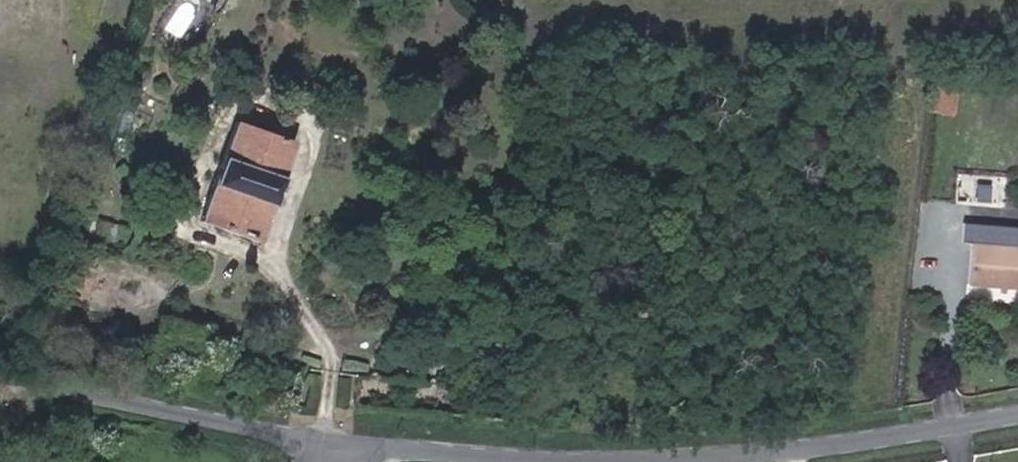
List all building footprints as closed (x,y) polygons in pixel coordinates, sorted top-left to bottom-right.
[(296,147),(236,127),(203,225),(262,246),(296,147)] [(973,225),(970,284),(1017,286),(1017,228),(973,225)]
